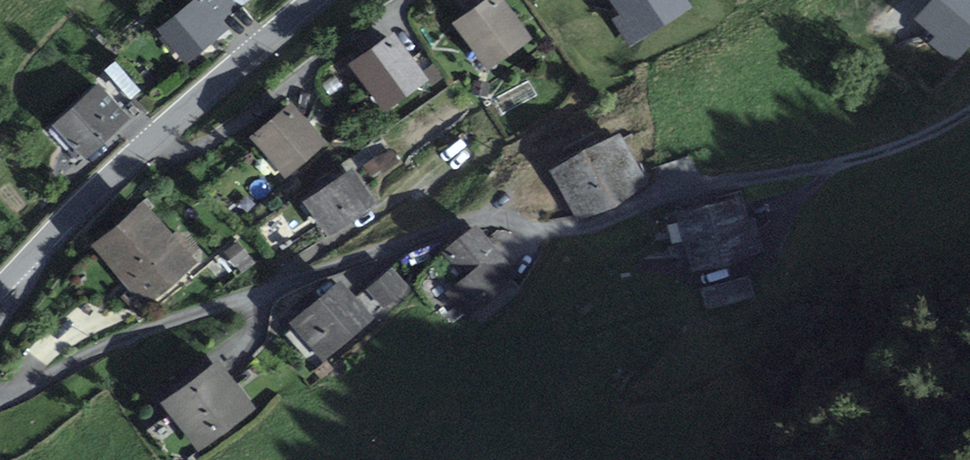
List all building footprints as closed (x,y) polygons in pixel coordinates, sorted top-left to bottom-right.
[(230,0),(202,0),(164,29),(189,62),(231,29),(222,18),(236,7),(230,0)] [(500,0),(489,0),(458,21),(488,64),(526,37),(500,0)] [(682,0),(615,0),(625,14),(616,20),(630,42),(687,7),(682,0)] [(921,18),(942,35),(935,43),(954,58),(969,40),(969,0),(936,0),(921,18)] [(422,78),(394,37),(354,64),(383,105),(422,78)] [(135,120),(106,86),(61,125),(91,159),(135,120)] [(323,144),(291,106),(255,135),(286,174),(323,144)] [(649,187),(625,137),(557,169),(581,219),(649,187)] [(367,157),(371,169),(397,160),(393,148),(367,157)] [(378,208),(352,170),(304,204),(331,241),(378,208)] [(739,201),(680,216),(693,268),(761,251),(752,218),(744,220),(739,201)] [(171,237),(144,205),(97,244),(144,301),(196,258),(176,233),(171,237)] [(513,274),(476,228),(446,252),(467,278),(452,290),(468,310),(513,274)] [(386,305),(411,284),(393,262),(367,283),(386,305)] [(367,319),(339,286),(296,322),(323,355),(367,319)] [(251,409),(217,365),(167,403),(200,447),(251,409)]
